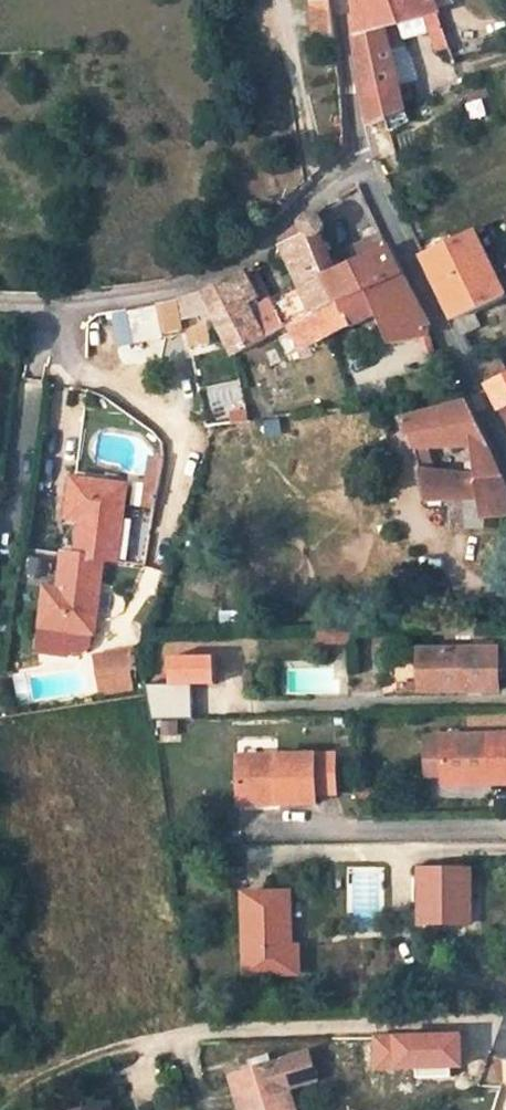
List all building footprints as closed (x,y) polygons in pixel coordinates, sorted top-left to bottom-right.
[(312,2),(314,40),(322,39),(323,45),(336,43),(332,15),(330,0),(312,0),(312,2)] [(450,46),(437,7),(434,0),(354,0),(355,2),(356,9),(357,12),(354,20),(363,94),(372,125),(386,118),(405,109),(404,105),(394,63),(407,60),(402,37),(399,24),(426,17),(431,30),(438,50),(450,46)] [(399,24),(402,37),(431,30),(426,17),(399,24)] [(394,63),(404,105),(411,103),(407,86),(412,81),(407,60),(394,63)] [(405,109),(386,118),(390,131),(410,122),(405,109)] [(311,215),(303,223),(339,297),(290,325),(301,350),(377,313),(391,344),(427,336),(429,325),(402,276),(382,233),(365,239),(368,245),(356,250),(361,260),(342,269),(338,259),(333,262),(320,234),(322,231),(325,226),(322,220),(318,216),(311,215)] [(288,254),(302,285),(275,299),(276,301),(273,303),(285,328),(290,325),(339,297),(303,223),(283,241),(288,254)] [(475,231),(426,256),(429,263),(444,293),(448,301),(454,313),(457,320),(505,296),(505,293),(475,231)] [(216,318),(235,355),(277,332),(285,328),(273,303),(261,276),(255,268),(245,270),(203,292),(212,310),(216,318)] [(212,310),(203,292),(158,303),(165,338),(187,333),(184,318),(203,313),(212,310)] [(165,338),(158,303),(128,309),(131,327),(135,344),(165,338)] [(131,327),(128,309),(117,311),(121,329),(131,327)] [(212,310),(203,313),(206,321),(216,318),(212,310)] [(285,328),(277,332),(288,356),(301,350),(290,325),(285,328)] [(488,385),(495,398),(505,420),(505,377),(488,385)] [(211,409),(228,406),(230,420),(245,418),(239,383),(207,388),(211,409)] [(432,468),(419,467),(427,502),(479,500),(483,517),(505,516),(505,484),(491,451),(468,402),(402,420),(414,448),(473,446),(475,462),(469,465),(467,476),(434,472),(432,468)] [(155,508),(164,459),(155,457),(146,507),(155,508)] [(127,485),(74,478),(68,518),(82,520),(78,555),(103,558),(117,560),(127,485)] [(461,505),(465,529),(479,527),(476,503),(461,505)] [(92,644),(103,558),(78,555),(64,554),(60,589),(46,587),(37,653),(69,657),(69,653),(81,654),(88,651),(92,644)] [(46,575),(48,561),(32,559),(30,574),(46,575)] [(496,646),(420,649),(421,696),(499,692),(496,646)] [(98,675),(130,670),(136,668),(133,650),(95,656),(98,675)] [(101,695),(133,690),(130,670),(98,675),(101,695)] [(154,720),(194,719),(193,684),(147,685),(154,720)] [(444,738),(448,791),(505,789),(505,735),(444,738)] [(311,765),(234,767),(236,810),(272,808),(273,820),(313,817),(311,765)] [(348,923),(381,923),(382,868),(348,868),(348,923)] [(471,871),(423,871),(424,922),(471,923),(471,871)] [(292,946),(292,892),(245,893),(246,973),(299,973),(299,946),(292,946)] [(449,1077),(449,1067),(459,1066),(458,1034),(375,1037),(376,1069),(415,1068),(416,1078),(449,1077)] [(234,1077),(244,1109),(295,1109),(288,1088),(317,1079),(309,1054),(273,1065),(270,1054),(249,1061),(252,1071),(234,1077)]
